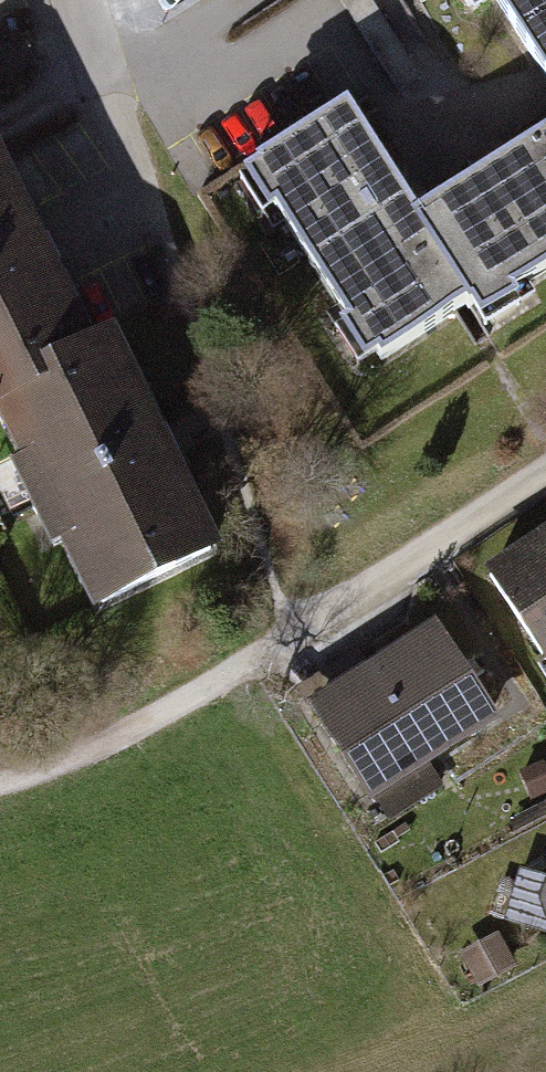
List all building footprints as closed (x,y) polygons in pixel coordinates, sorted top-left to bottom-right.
[(400,91),(420,78),(371,0),(342,0),(400,91)] [(535,68),(545,86),(545,0),(494,0),(535,68)] [(0,43),(0,85),(38,67),(22,33),(0,43)] [(337,96),(237,159),(354,344),(455,281),(410,205),(372,148),(337,96)] [(410,205),(468,299),(545,250),(545,120),(470,167),(410,205)] [(0,140),(0,412),(5,410),(32,463),(20,469),(97,620),(234,551),(120,328),(107,335),(6,137),(0,140)] [(483,578),(545,667),(545,534),(483,578)] [(477,699),(441,640),(317,714),(376,813),(466,758),(443,720),(477,699)] [(520,774),(534,803),(545,797),(545,764),(545,763),(520,774)] [(522,872),(506,920),(545,934),(545,879),(522,872)] [(501,935),(460,957),(479,991),(519,969),(501,935)]
